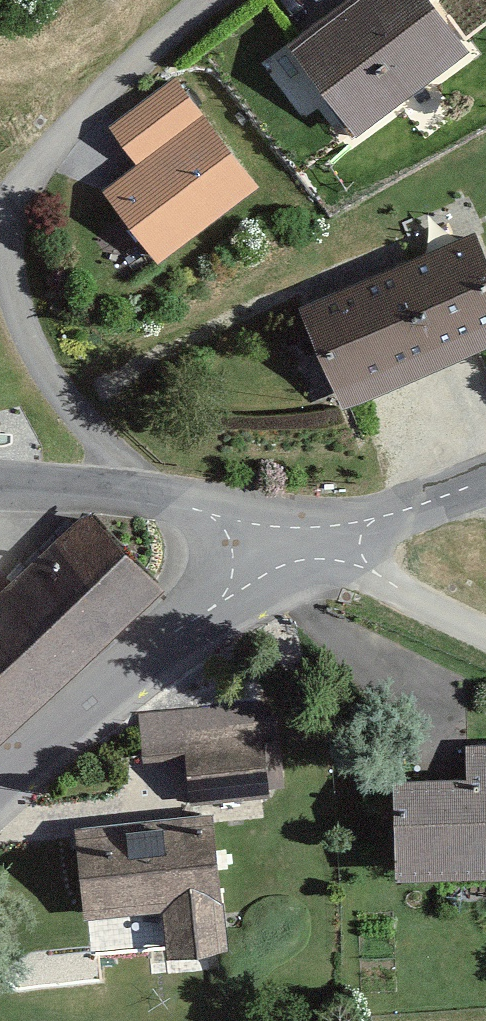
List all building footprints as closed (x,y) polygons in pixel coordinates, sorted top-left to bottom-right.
[(352,134),(467,50),(431,0),(357,0),(290,49),(352,134)] [(104,193),(158,265),(259,187),(174,79),(109,131),(138,167),(104,193)] [(485,354),(485,255),(475,230),(388,268),(436,376),(485,354)] [(342,411),(436,376),(388,268),(297,308),(342,411)] [(165,593),(89,514),(0,595),(0,751),(165,593)] [(186,763),(190,802),(270,797),(262,701),(138,713),(142,767),(186,763)] [(395,883),(485,880),(485,745),(467,746),(466,780),(394,782),(395,883)] [(161,914),(168,961),(226,953),(212,817),(76,829),(84,919),(161,914)]
